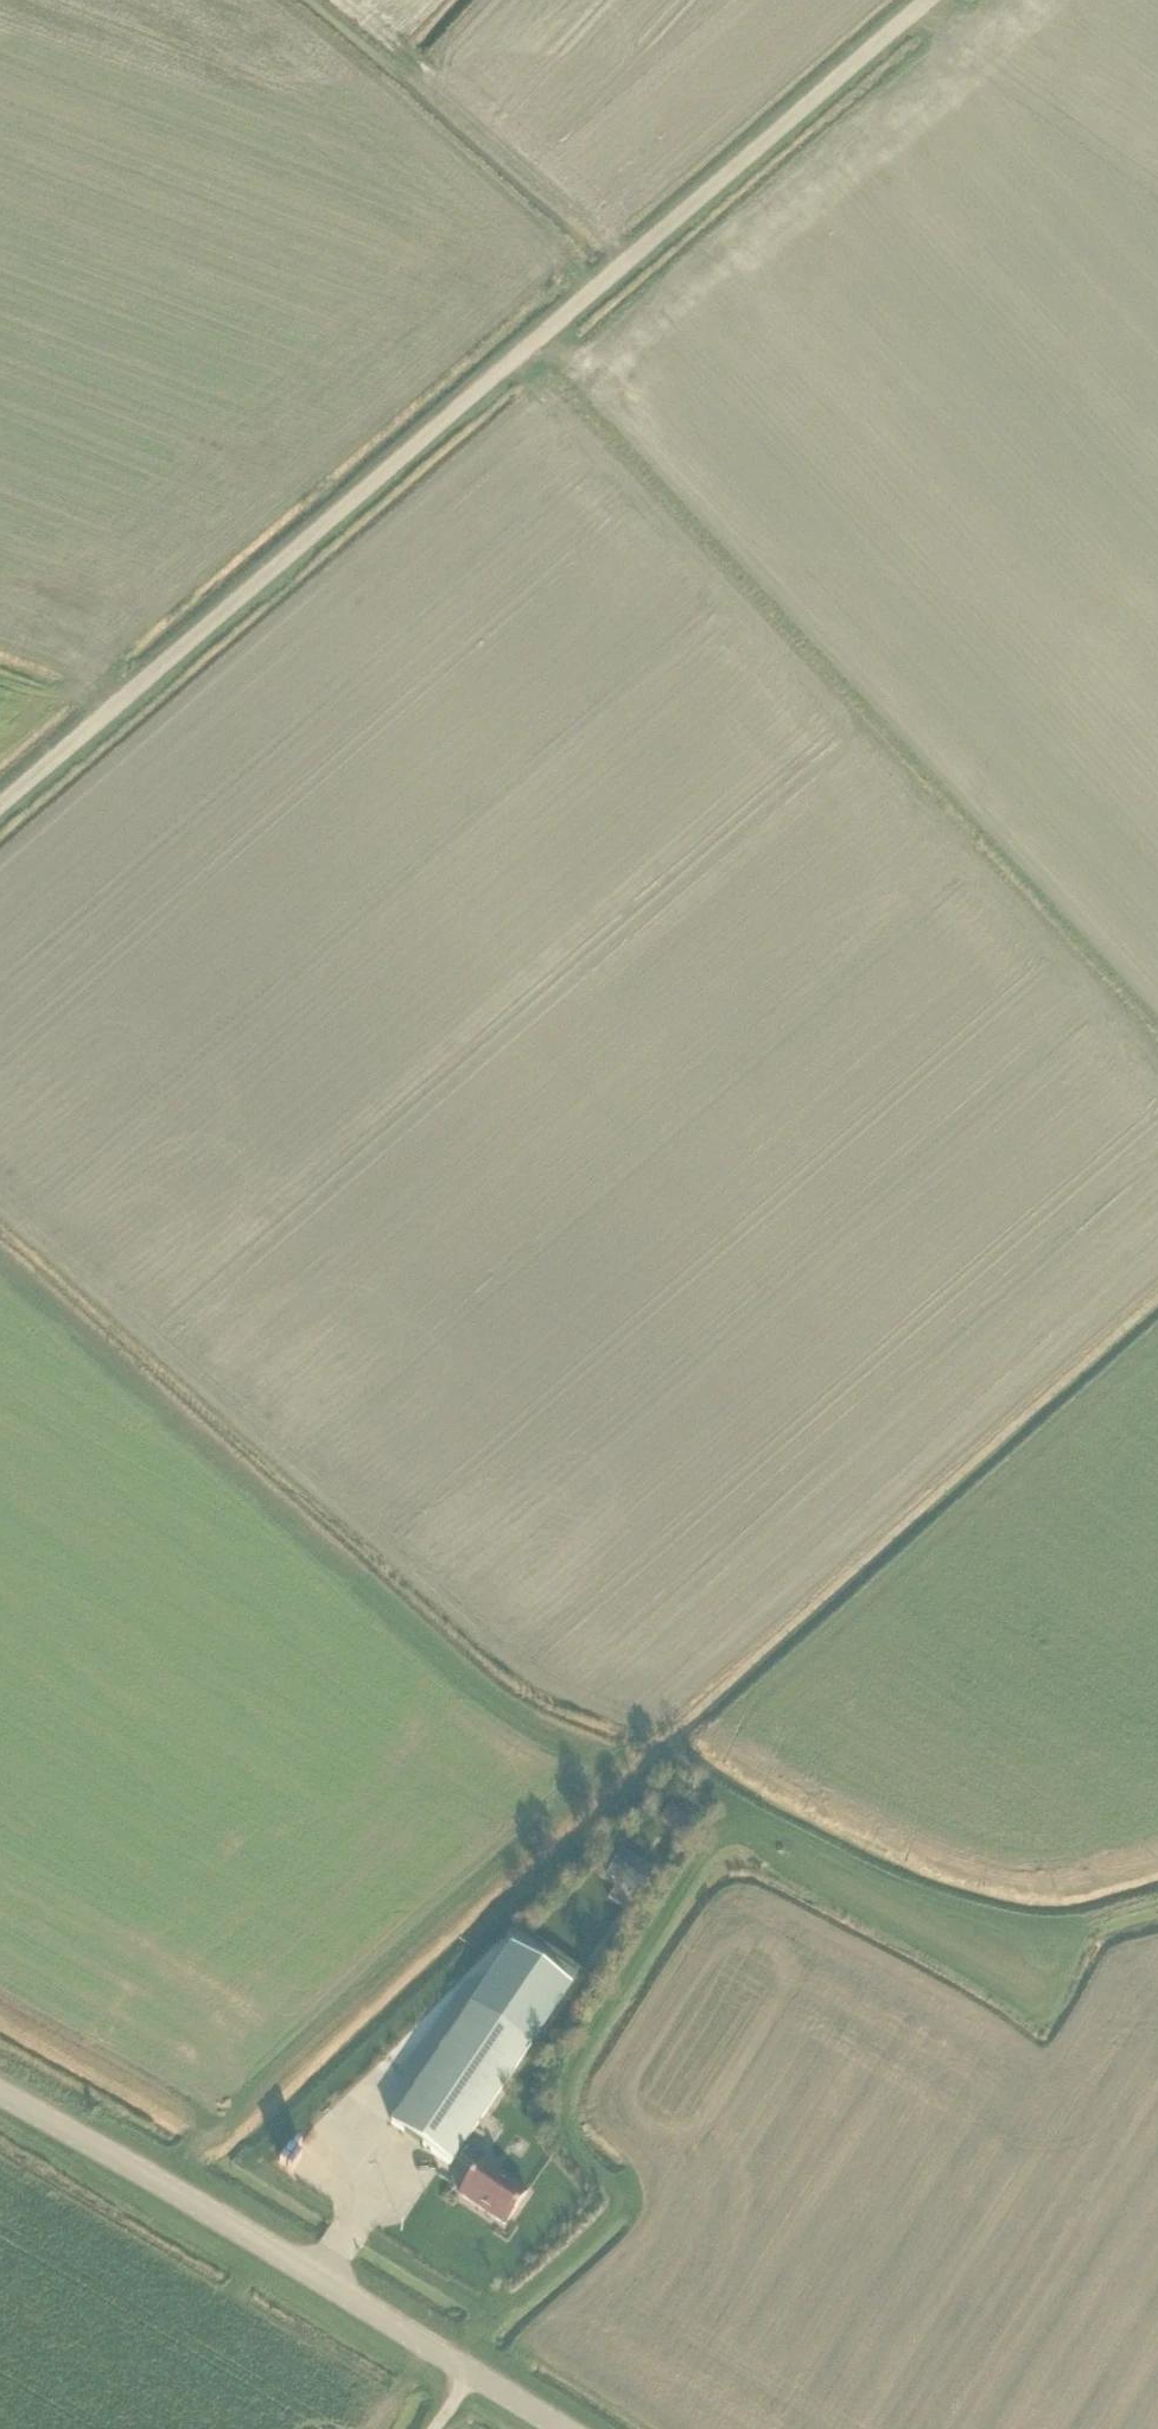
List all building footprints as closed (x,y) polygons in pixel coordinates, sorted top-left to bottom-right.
[(606,1877),(638,1899),(655,1874),(623,1852),(606,1877)] [(465,2144),(531,2046),(471,2006),(391,2125),(451,2165),(455,2160),(475,2174),(460,2196),(505,2227),(527,2194),(483,2164),(487,2158),(465,2144)]
